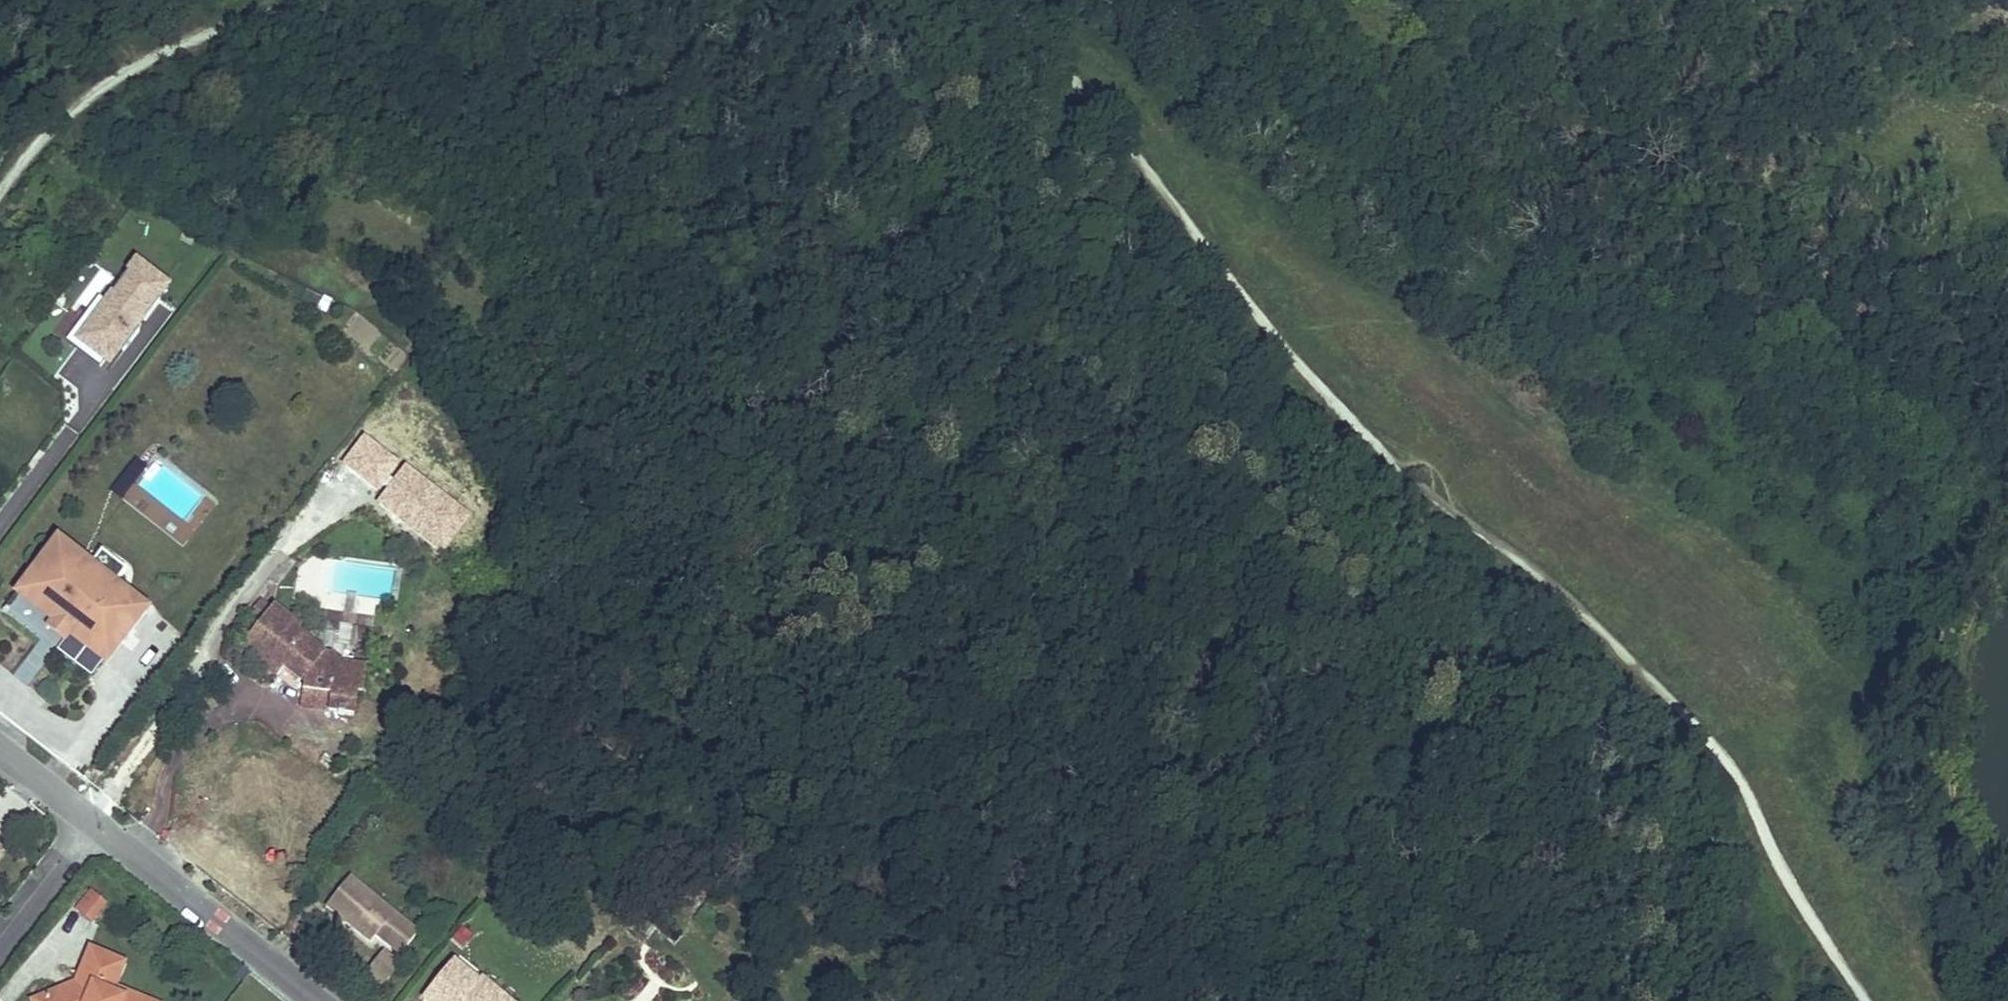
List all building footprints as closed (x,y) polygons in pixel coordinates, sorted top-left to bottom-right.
[(131,257),(66,343),(106,373),(171,287),(131,257)] [(91,312),(113,275),(98,266),(76,303),(91,312)] [(150,482),(161,468),(154,463),(144,477),(150,482)] [(15,594),(51,623),(69,636),(105,665),(147,612),(114,586),(90,567),(57,541),(15,594)] [(101,552),(90,567),(114,586),(126,572),(101,552)] [(251,614),(260,622),(272,607),(262,600),(251,614)] [(302,627),(274,605),(272,607),(260,622),(241,645),(278,674),(285,666),(304,681),(300,705),(354,714),(357,694),(362,694),(366,669),(344,665),(332,656),(324,654),(297,633),(302,627)] [(69,636),(51,623),(46,630),(63,644),(69,636)] [(417,934),(349,879),(326,907),(336,915),(345,914),(346,923),(371,943),(376,936),(400,955),(417,934)] [(80,912),(94,895),(90,892),(75,909),(80,912)] [(91,922),(106,905),(94,895),(80,912),(91,922)] [(345,914),(336,915),(337,924),(346,923),(345,914)] [(462,948),(471,937),(462,929),(453,940),(462,948)] [(114,988),(124,964),(89,950),(75,985),(72,991),(65,988),(35,1000),(146,1000),(114,988)] [(384,986),(400,967),(383,953),(367,972),(384,986)] [(453,962),(423,999),(425,1000),(493,1000),(490,998),(496,991),(482,979),(479,983),(453,962)] [(493,1000),(509,1000),(496,991),(490,998),(493,1000)]
